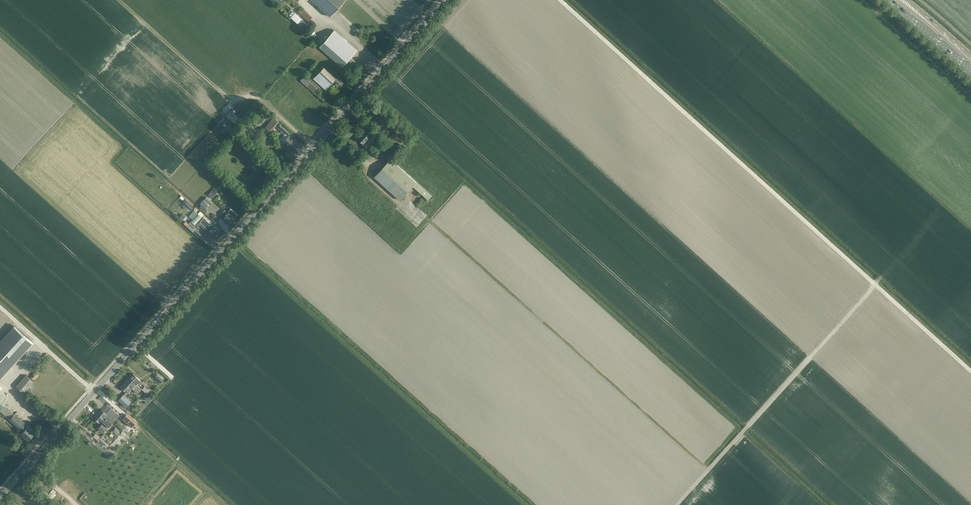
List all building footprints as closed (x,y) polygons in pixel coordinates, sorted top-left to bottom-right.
[(330,16),(345,0),(311,0),(330,16)] [(308,21),(312,17),(301,7),(297,11),(308,21)] [(300,25),(304,20),(294,12),(292,11),(289,14),(291,16),(290,17),(300,25)] [(342,66),(345,63),(352,70),(357,63),(350,57),(357,49),(334,30),(320,46),(342,66)] [(340,88),(346,81),(339,76),(337,78),(324,66),(314,78),(326,89),(333,82),(340,88)] [(314,92),(318,88),(304,76),(300,80),(314,92)] [(259,102),(252,110),(255,112),(258,109),(262,112),(265,108),(259,102)] [(241,118),(231,110),(226,116),(236,124),(241,118)] [(299,144),(293,138),(295,136),(280,123),(281,122),(280,121),(279,122),(274,117),(265,127),(270,132),(276,125),(277,126),(276,127),(284,134),(285,133),(288,136),(282,142),(292,151),(299,144)] [(229,124),(228,123),(221,131),(226,135),(233,127),(230,125),(231,124),(230,123),(229,124)] [(246,137),(253,127),(250,125),(242,134),(246,137)] [(358,138),(365,144),(373,135),(374,137),(377,133),(371,128),(369,131),(366,129),(363,132),(358,138)] [(401,199),(413,185),(416,182),(390,159),(375,176),(401,199)] [(417,182),(416,182),(413,185),(428,199),(432,195),(417,182)] [(213,189),(208,195),(212,198),(217,192),(213,189)] [(209,205),(212,202),(206,196),(203,199),(209,205)] [(205,208),(208,205),(203,200),(199,203),(205,208)] [(193,207),(186,201),(186,202),(185,201),(183,203),(184,204),(183,205),(185,208),(186,207),(188,208),(190,210),(193,207)] [(230,208),(227,212),(225,211),(223,213),(225,215),(223,216),(231,223),(235,218),(234,218),(237,214),(230,208)] [(199,236),(201,233),(196,229),(197,228),(194,226),(195,224),(204,214),(200,211),(198,213),(194,210),(189,215),(193,219),(187,225),(199,236)] [(213,216),(211,219),(215,222),(217,220),(216,220),(219,217),(215,214),(213,213),(211,215),(213,216)] [(209,230),(214,235),(218,231),(213,226),(204,217),(199,221),(198,221),(194,225),(197,228),(201,223),(209,230)] [(32,342),(13,325),(0,340),(0,378),(32,342)] [(161,383),(164,379),(157,373),(154,377),(161,383)] [(133,374),(129,378),(137,385),(141,381),(133,374)] [(26,375),(16,385),(23,392),(33,381),(26,375)] [(137,385),(129,378),(125,383),(131,388),(135,392),(139,387),(137,385)] [(131,388),(125,383),(121,387),(127,392),(131,388)] [(14,414),(3,404),(9,398),(0,390),(0,408),(11,418),(9,420),(20,429),(18,431),(28,440),(35,432),(27,426),(25,424),(26,423),(15,414),(14,414)] [(126,407),(131,401),(123,394),(118,399),(126,407)] [(101,410),(94,418),(99,423),(101,422),(108,428),(119,416),(111,408),(107,413),(108,413),(107,414),(101,410)] [(127,414),(122,419),(131,427),(135,422),(127,414)]
